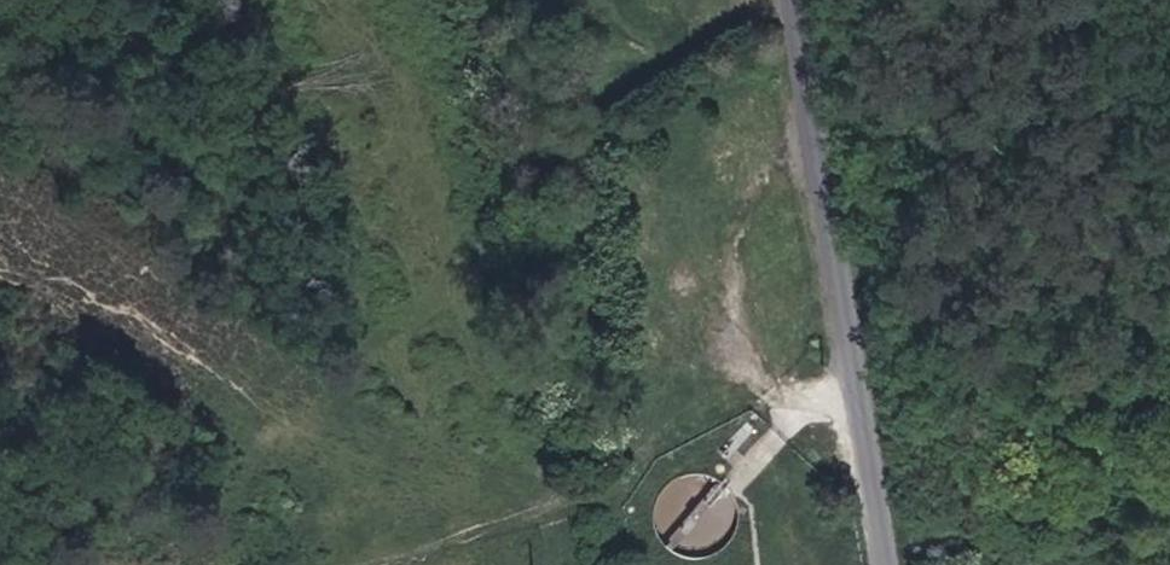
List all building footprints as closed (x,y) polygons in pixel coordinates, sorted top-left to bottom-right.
[(768,557),(769,548),(768,538),(764,529),(759,521),(752,514),(744,508),(736,505),(726,504),(716,504),(707,507),(699,511),(691,517),(685,525),(681,533),(679,543),(678,552),(680,561),(682,564),(765,564),(768,557)]
